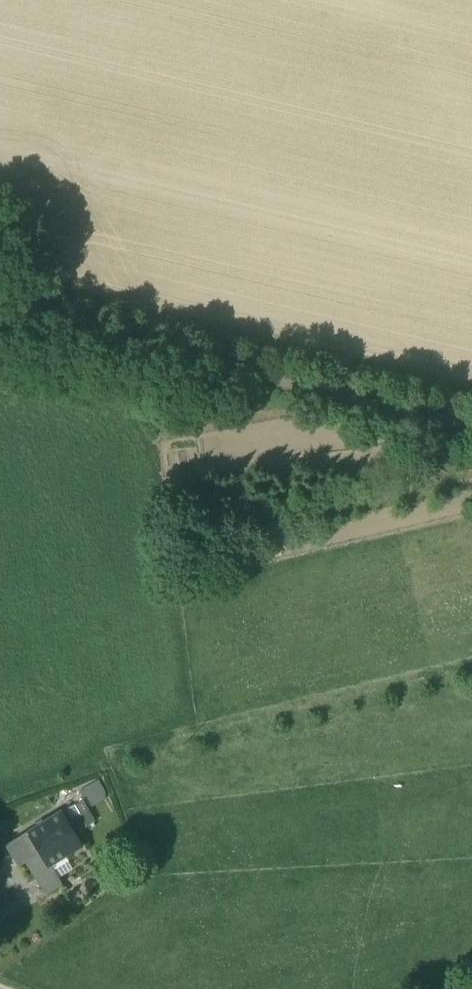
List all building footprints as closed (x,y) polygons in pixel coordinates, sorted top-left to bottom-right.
[(28,832),(41,853),(50,867),(51,866),(82,847),(60,812),(28,832)] [(6,845),(19,867),(26,863),(41,853),(28,832),(6,845)] [(63,885),(51,866),(50,867),(41,853),(26,863),(47,895),(63,885)]
